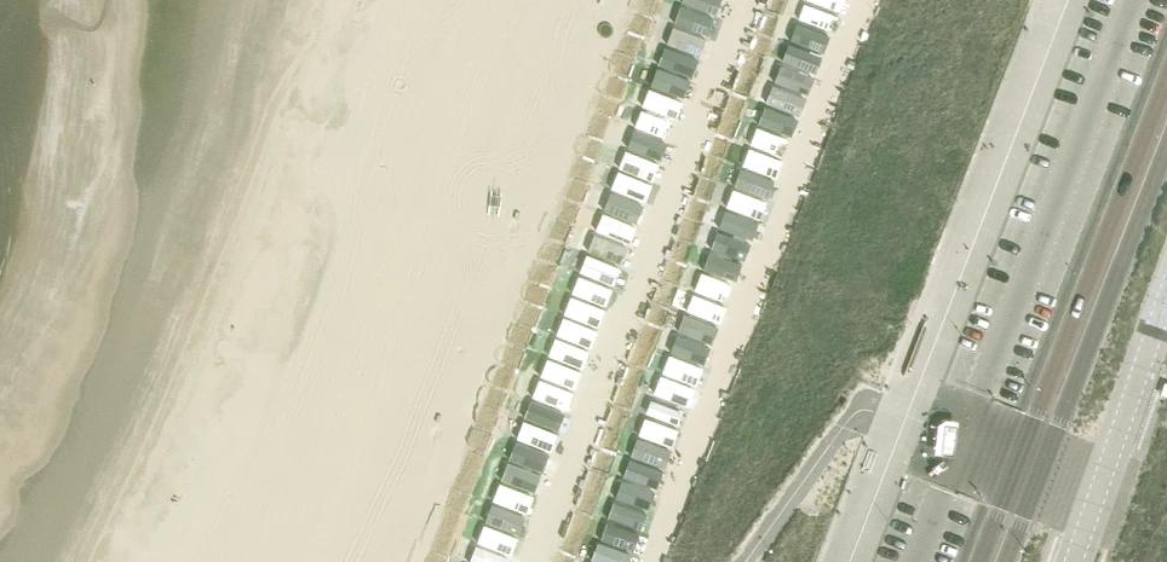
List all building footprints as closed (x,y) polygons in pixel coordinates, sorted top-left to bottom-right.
[(724,0),(686,0),(666,66),(700,76),(724,0)] [(716,254),(708,252),(696,288),(729,299),(755,221),(762,223),(823,34),(827,36),(839,0),(798,0),(716,254)] [(663,159),(685,100),(651,88),(630,147),(663,159)] [(655,162),(621,150),(477,561),(515,561),(655,162)] [(595,561),(634,561),(637,554),(704,343),(711,346),(724,305),(680,291),(595,561)]
